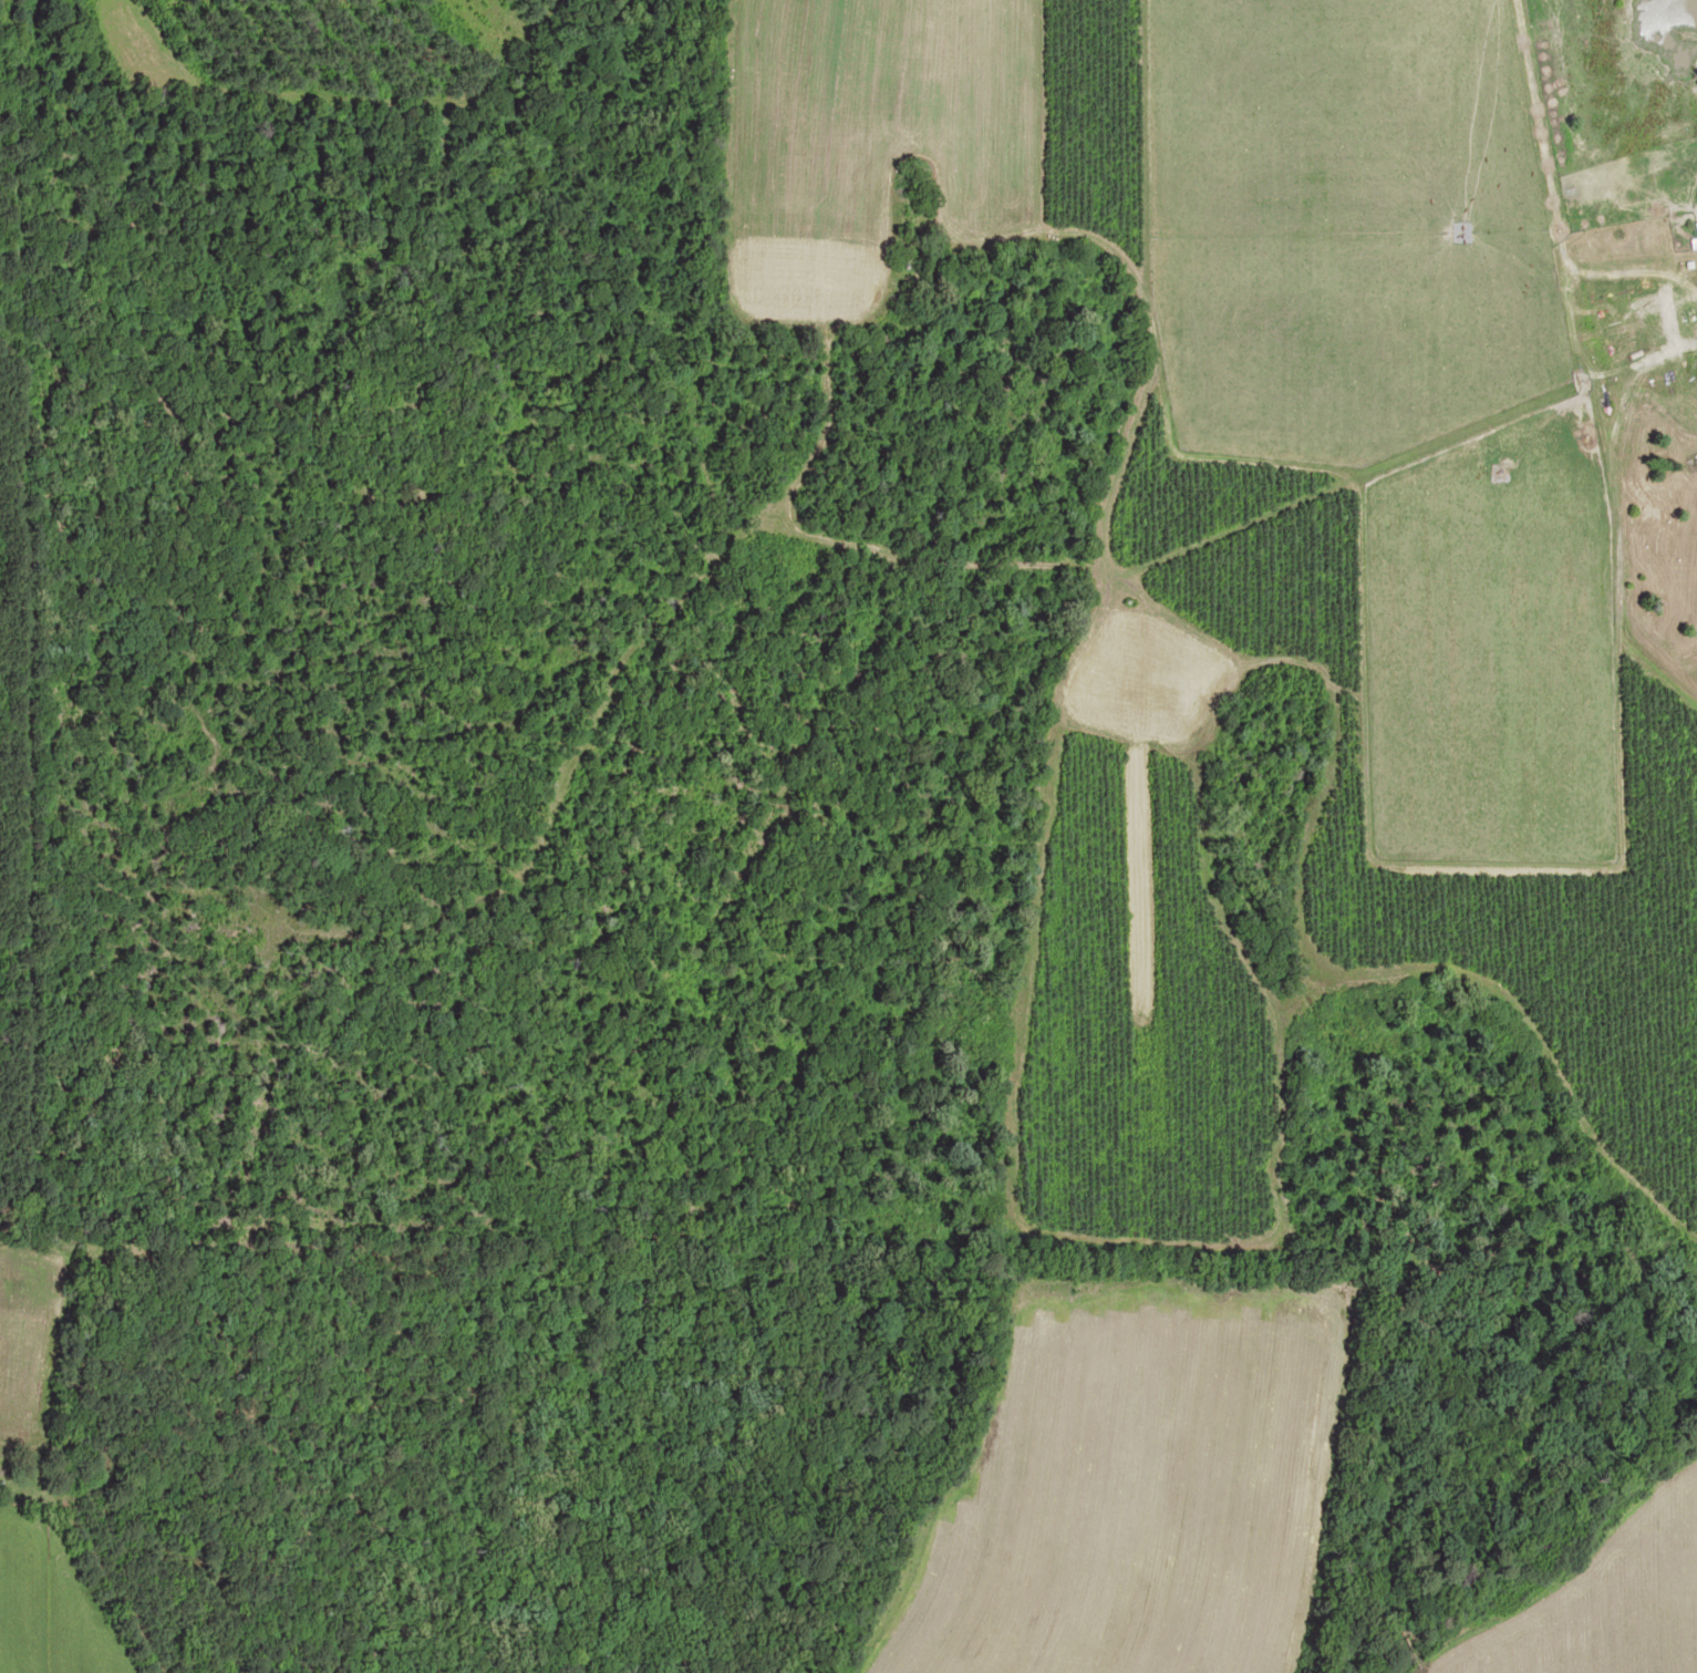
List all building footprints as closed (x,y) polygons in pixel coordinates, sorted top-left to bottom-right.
[(1687,248),(1696,247),(1696,219),(1683,221),(1687,248)]
